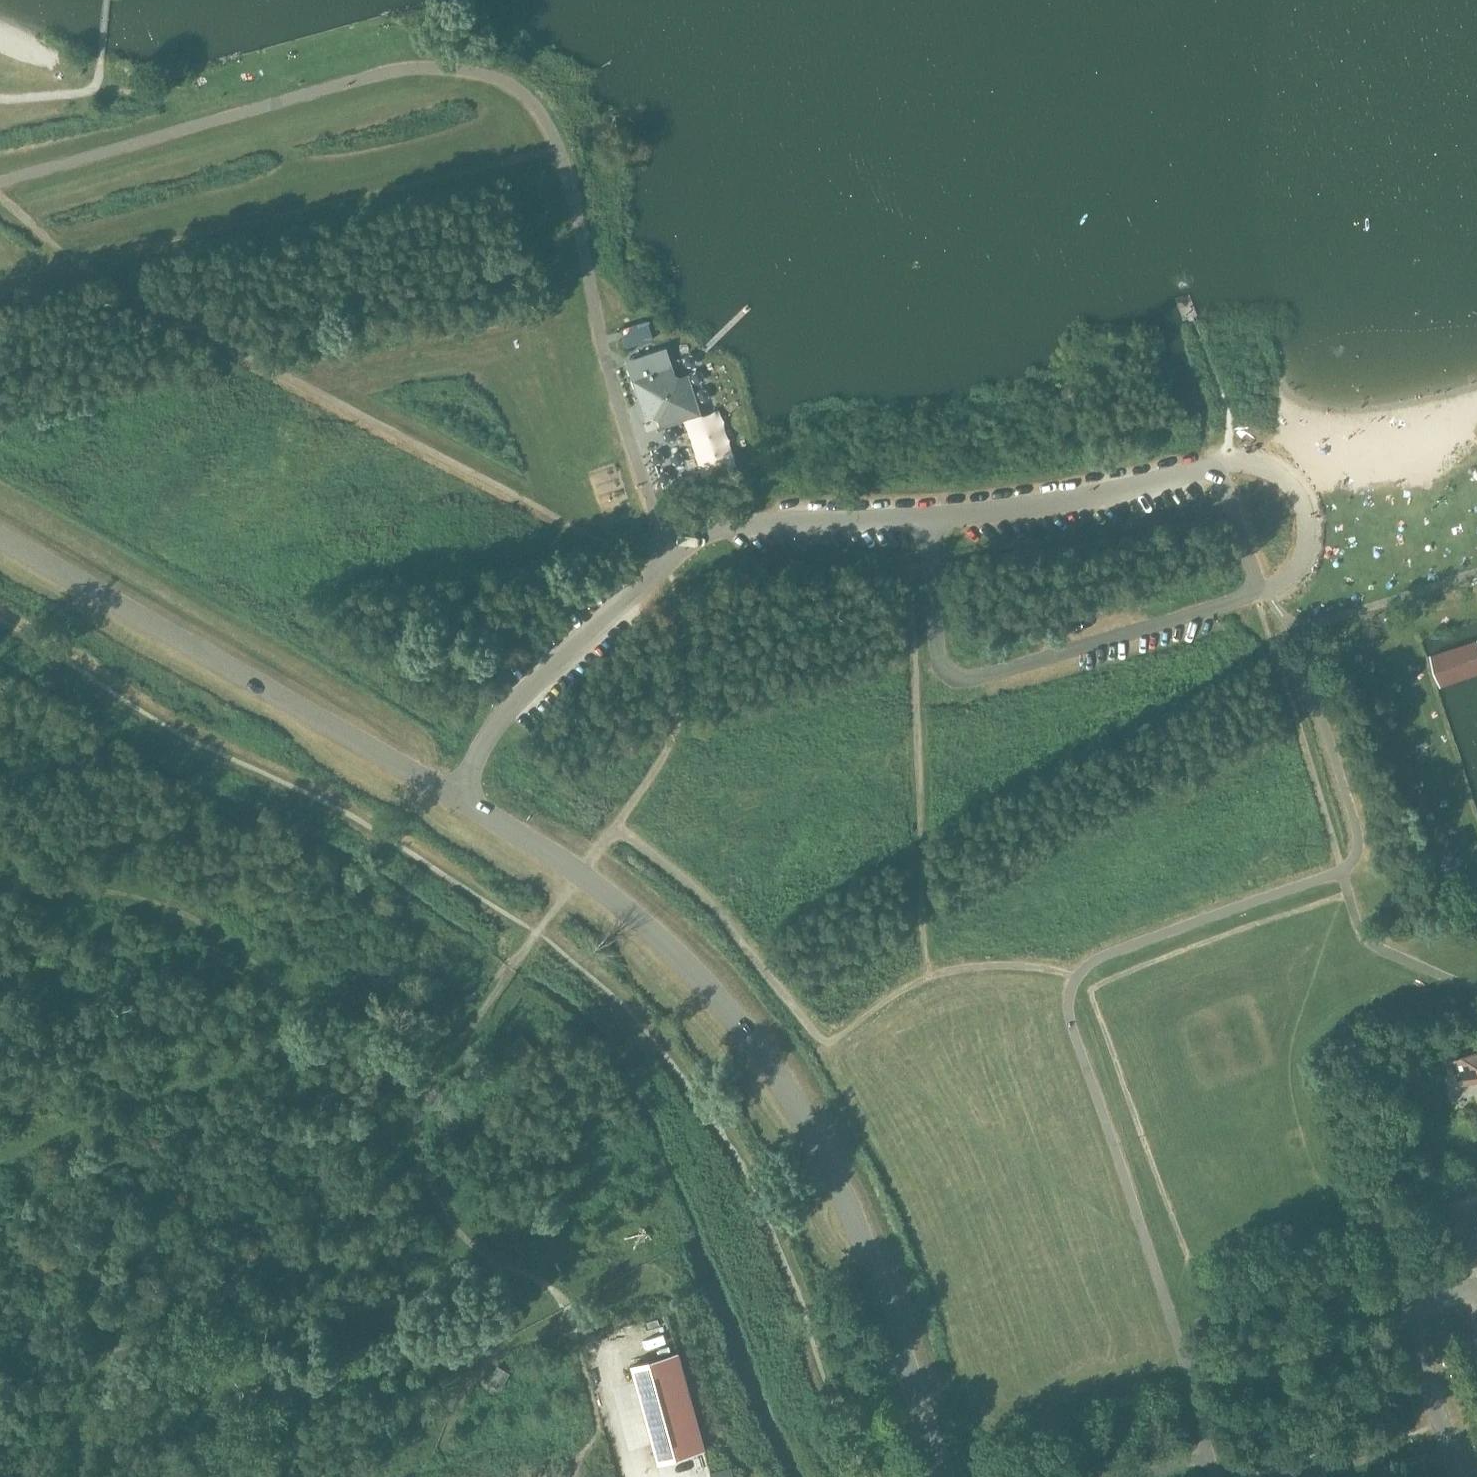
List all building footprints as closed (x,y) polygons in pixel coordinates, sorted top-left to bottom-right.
[(644,318),(619,326),(625,344),(650,336),(644,318)] [(634,359),(628,370),(644,420),(652,417),(655,418),(658,420),(661,428),(692,418),(695,412),(697,407),(687,375),(679,377),(674,375),(671,368),(665,348),(634,359)] [(1440,687),(1476,674),(1476,640),(1430,656),(1440,687)] [(1450,1060),(1458,1085),(1476,1079),(1476,1050),(1459,1056),(1459,1057),(1450,1060)] [(677,1352),(630,1365),(657,1461),(657,1462),(704,1450),(677,1352)] [(498,1366),(488,1383),(499,1390),(509,1372),(498,1366)] [(729,1467),(709,1472),(710,1476),(731,1476),(729,1467)]
